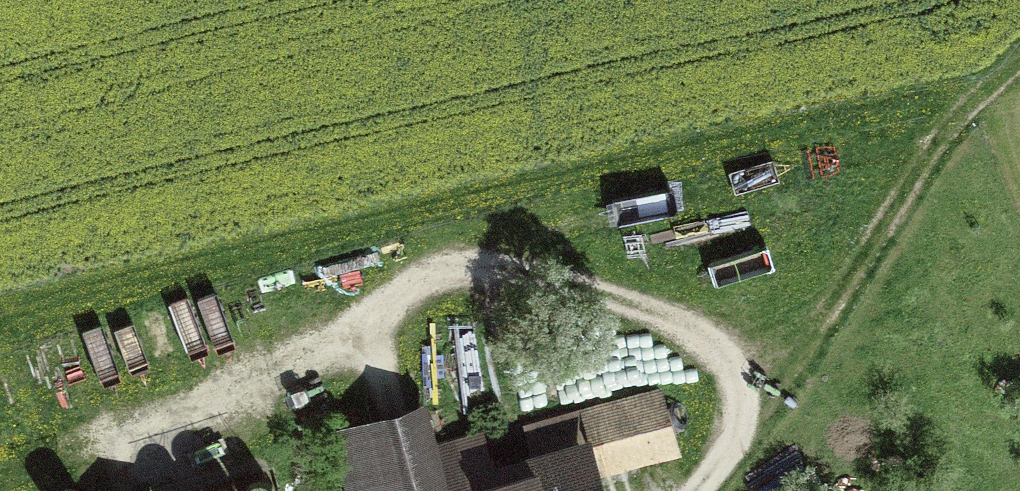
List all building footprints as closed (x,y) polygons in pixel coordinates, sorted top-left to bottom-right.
[(326,428),(343,484),(320,490),(612,490),(607,474),(682,452),(662,383),(522,424),(529,449),(515,453),(518,463),(496,470),(483,426),(438,440),(426,399),(326,428)]
